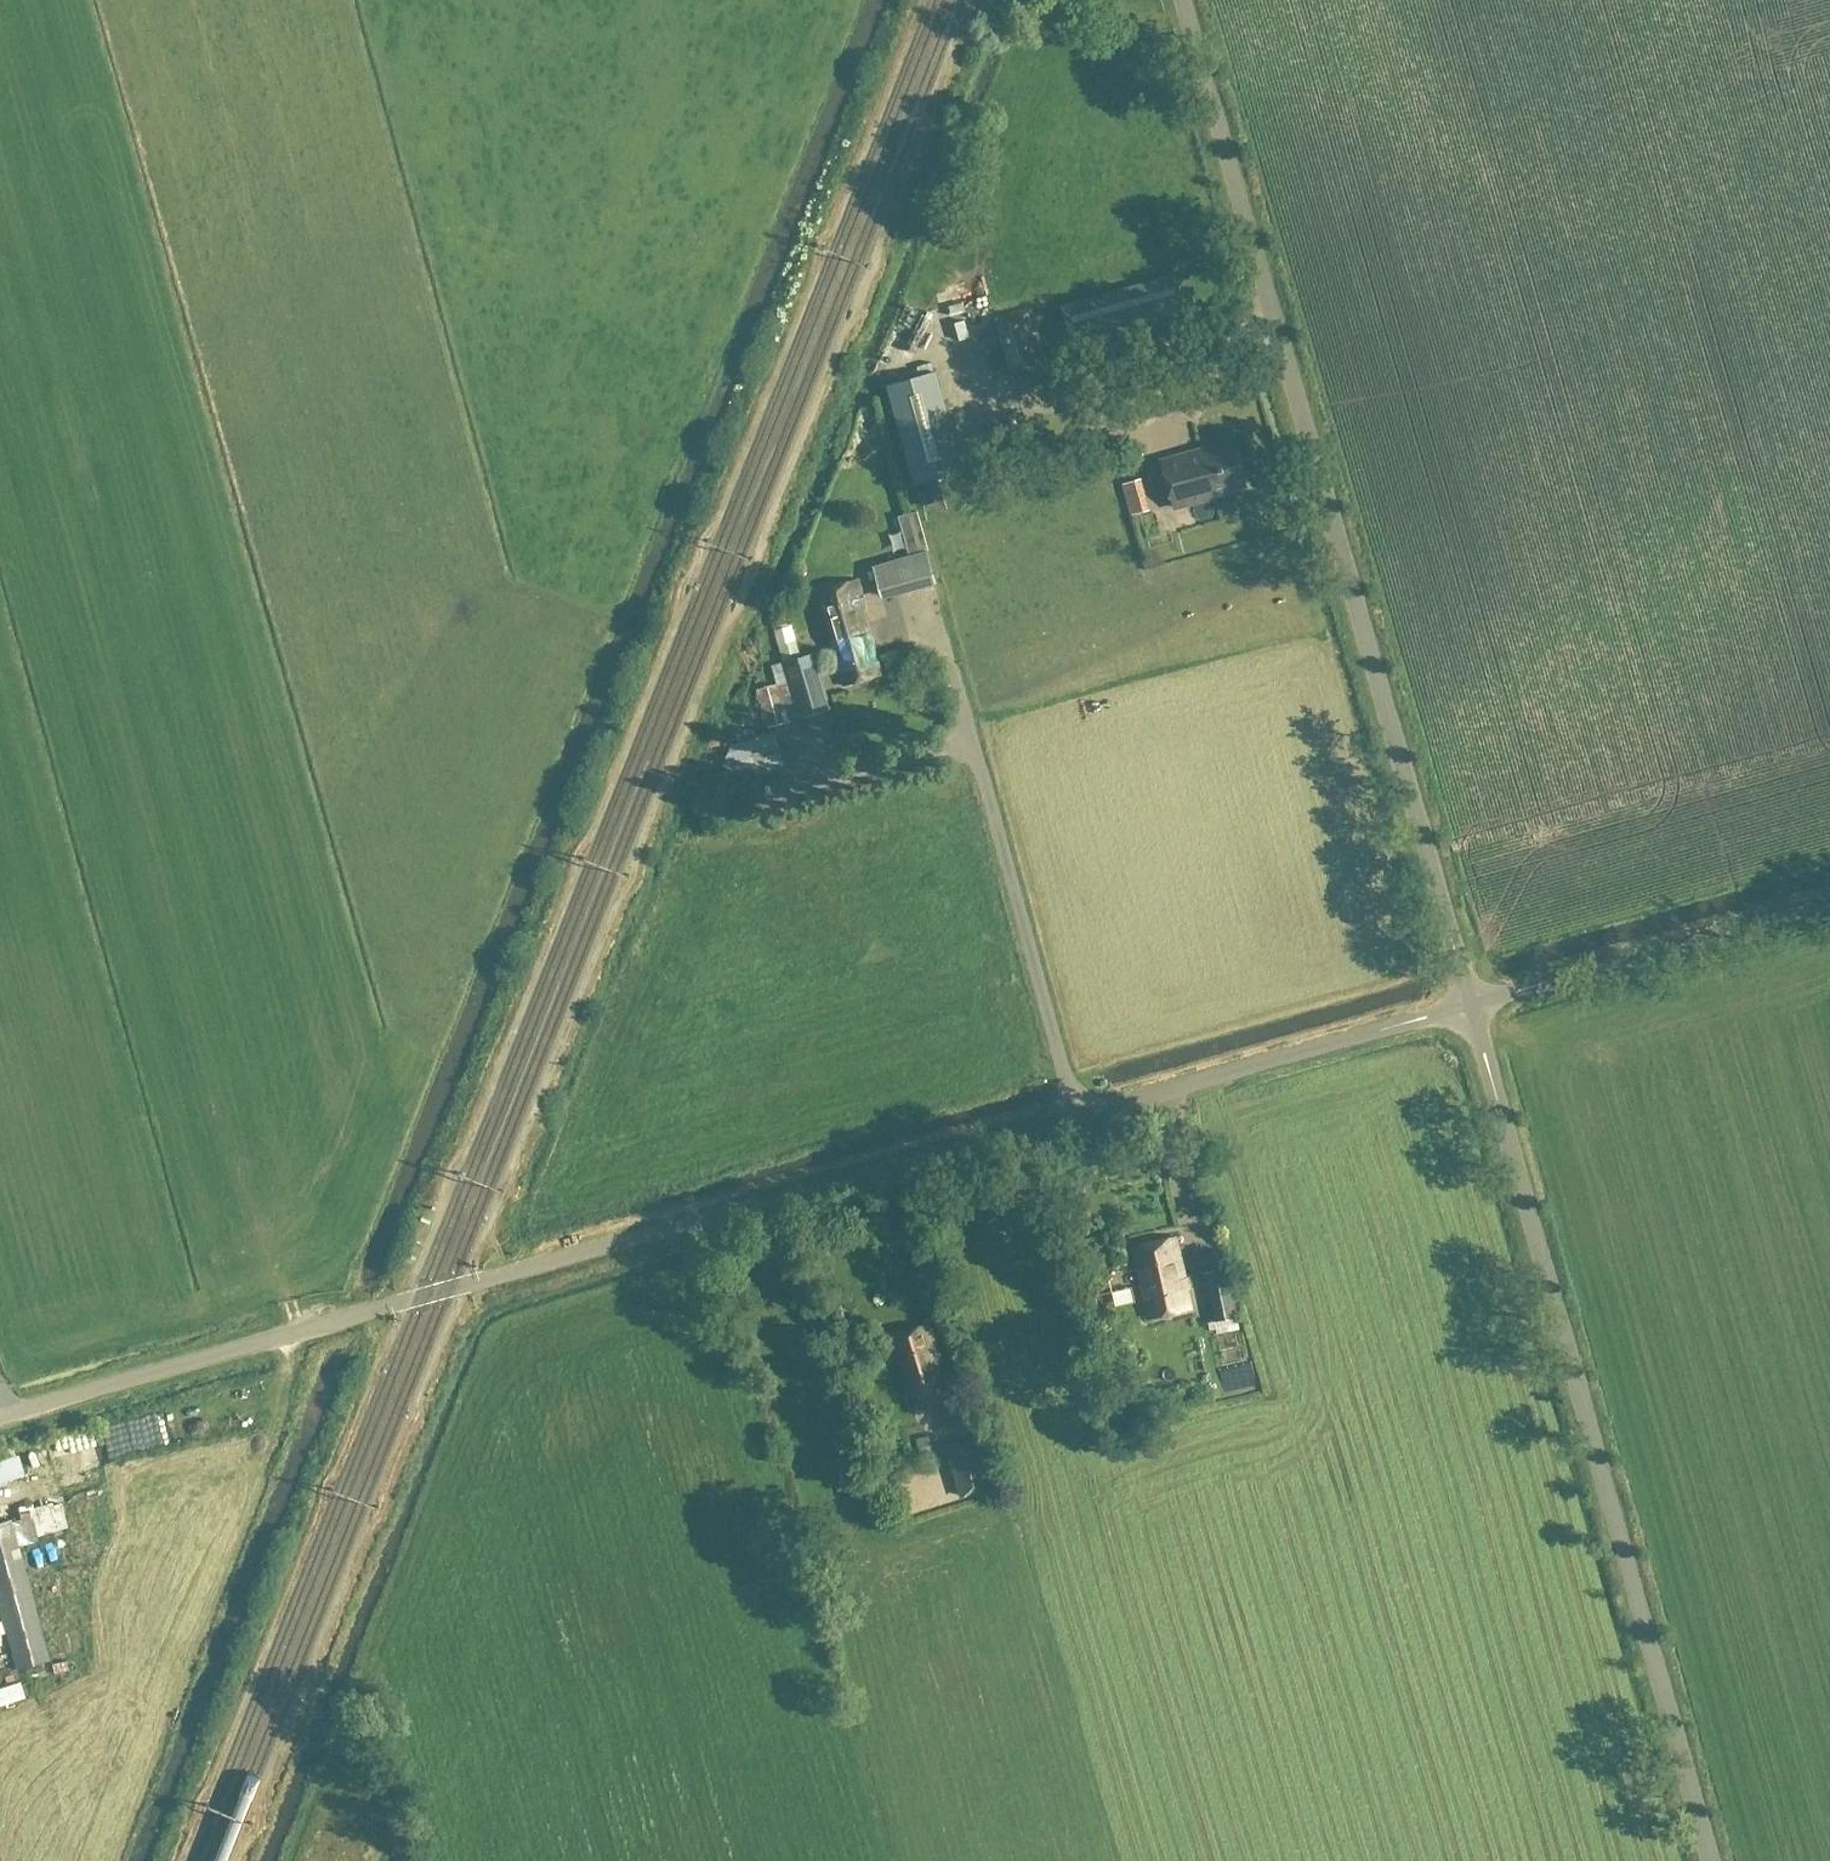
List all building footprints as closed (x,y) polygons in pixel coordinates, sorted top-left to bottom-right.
[(1172,279),(1060,309),(1074,359),(1188,327),(1175,283),(1173,283),(1172,279)] [(995,322),(1011,380),(1045,370),(1029,313),(995,322)] [(935,375),(886,388),(913,486),(962,473),(935,375)] [(1149,375),(1130,380),(1133,391),(1152,386),(1149,375)] [(1163,469),(1177,514),(1216,502),(1216,500),(1247,491),(1235,449),(1204,459),(1203,457),(1163,469)] [(936,584),(926,552),(871,568),(880,601),(936,584)] [(850,631),(866,626),(862,612),(865,611),(857,582),(815,593),(825,632),(849,626),(850,631)] [(782,664),(769,667),(774,686),(755,692),(766,729),(829,712),(813,655),(799,659),(789,626),(772,631),(782,664)] [(849,626),(825,632),(840,687),(879,677),(866,626),(850,631),(849,626)] [(911,648),(881,658),(887,675),(911,667),(907,655),(913,653),(911,648)] [(773,736),(718,750),(726,780),(755,772),(755,775),(760,774),(761,781),(771,779),(770,772),(782,769),(773,736)] [(1173,1241),(1132,1250),(1147,1321),(1188,1313),(1173,1241)] [(1203,1274),(1212,1323),(1236,1319),(1227,1270),(1203,1274)] [(890,1337),(907,1400),(945,1390),(928,1326),(890,1337)] [(957,1499),(989,1488),(982,1464),(977,1466),(969,1440),(941,1449),(957,1499)] [(906,1459),(874,1470),(890,1522),(922,1511),(906,1459)] [(0,1467),(0,1490),(21,1478),(11,1461),(0,1467)] [(0,1525),(0,1619),(14,1671),(48,1662),(27,1583),(46,1577),(30,1519),(28,1511),(19,1513),(21,1519),(0,1525)] [(88,1552),(106,1552),(107,1536),(88,1536),(88,1552)] [(53,1675),(66,1671),(64,1662),(51,1666),(53,1675)] [(0,1685),(0,1713),(32,1703),(23,1678),(0,1685)]
